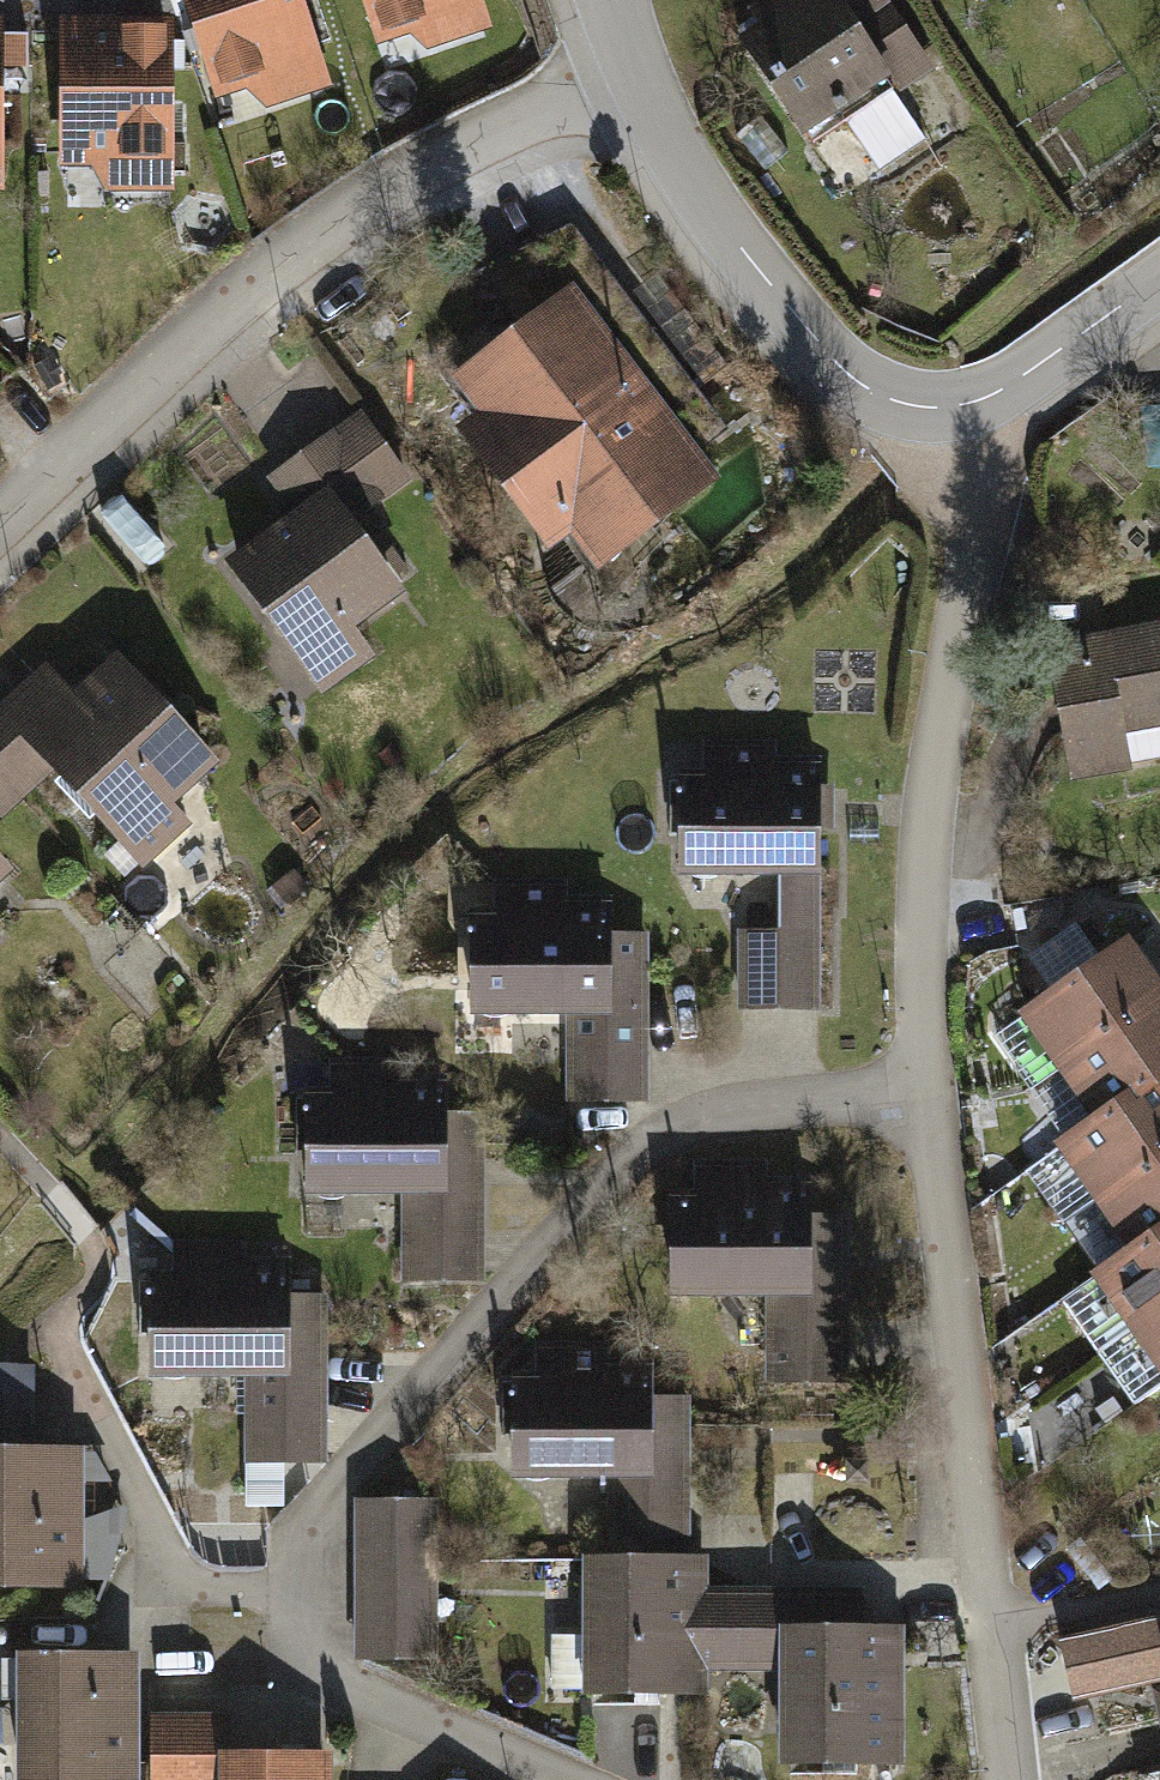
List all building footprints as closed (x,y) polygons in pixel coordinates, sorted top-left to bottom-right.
[(299,0),(179,0),(212,102),(247,90),(263,105),(327,83),(299,0)] [(479,0),(359,0),(375,48),(408,37),(423,47),(488,26),(479,0)] [(731,39),(797,136),(887,75),(898,92),(933,69),(887,0),(757,0),(745,8),(755,23),(731,39)] [(169,192),(169,16),(116,16),(56,16),(54,169),(89,169),(99,192),(169,192)] [(25,67),(25,31),(12,31),(0,31),(0,67),(25,67)] [(461,448),(509,511),(650,405),(575,307),(454,399),(480,434),(461,448)] [(722,500),(650,405),(509,511),(550,565),(569,551),(601,592),(722,500)] [(296,531),(226,584),(325,714),(380,672),(361,647),(408,611),(353,539),(411,495),(361,430),(271,498),(296,531)] [(1043,641),(1068,775),(1159,758),(1159,619),(1043,641)] [(19,740),(48,771),(138,868),(187,823),(171,805),(215,764),(112,653),(70,693),(19,740)] [(70,693),(39,660),(0,697),(0,776),(19,797),(48,771),(19,740),(70,693)] [(389,744),(378,753),(389,767),(401,757),(389,744)] [(744,1027),(825,1027),(824,863),(833,863),(833,799),(814,799),(814,771),(784,771),(784,755),(707,755),(708,789),(684,790),(685,893),(783,893),(783,945),(743,945),(744,1027)] [(19,797),(0,776),(0,815),(19,797)] [(10,873),(0,862),(0,883),(10,873)] [(268,885),(283,903),(305,885),(290,867),(268,885)] [(501,920),(474,920),(474,1029),(567,1029),(567,1112),(651,1112),(652,945),(616,944),(616,908),(575,908),(575,889),(502,888),(501,920)] [(1061,1082),(1159,1013),(1159,991),(1133,953),(1024,1029),(1061,1082)] [(1061,1082),(1100,1137),(1159,1095),(1159,1013),(1061,1082)] [(334,1103),(306,1104),(307,1212),(401,1211),(402,1294),(486,1293),(484,1125),(448,1126),(448,1089),(407,1090),(407,1070),(333,1071),(334,1103)] [(1097,1214),(1159,1170),(1159,1095),(1100,1137),(1061,1163),(1097,1214)] [(1097,1214),(1131,1264),(1159,1244),(1159,1170),(1097,1214)] [(765,1174),(697,1173),(697,1204),(675,1204),(674,1314),(769,1315),(769,1400),(842,1400),(843,1316),(852,1316),(852,1228),(816,1227),(816,1192),(765,1192),(765,1174)] [(1096,1362),(1159,1318),(1159,1244),(1131,1264),(1061,1313),(1096,1362)] [(173,1285),(151,1286),(152,1392),(246,1391),(246,1475),(330,1474),(328,1307),(288,1307),(288,1270),(173,1271),(173,1285)] [(1096,1362),(1135,1418),(1159,1401),(1159,1318),(1096,1362)] [(535,1389),(515,1389),(516,1494),(607,1493),(607,1571),(693,1570),(692,1389),(654,1389),(654,1360),(535,1361),(535,1389)] [(31,1446),(31,1395),(0,1394),(0,1446),(31,1446)] [(0,1446),(0,1587),(82,1586),(82,1575),(108,1575),(107,1523),(79,1524),(78,1445),(31,1446),(0,1446)] [(427,1503),(349,1504),(351,1667),(430,1665),(427,1503)] [(709,1599),(709,1570),(693,1570),(607,1571),(585,1571),(585,1715),(710,1714),(709,1684),(778,1683),(778,1599),(709,1599)] [(778,1599),(778,1683),(779,1779),(909,1779),(908,1641),(867,1641),(867,1598),(778,1599)] [(1092,1650),(1159,1635),(1159,1626),(1156,1608),(1086,1623),(1092,1650)] [(9,1653),(9,1779),(132,1779),(132,1652),(9,1653)] [(1148,1685),(1158,1729),(1159,1729),(1159,1683),(1148,1685)] [(227,1751),(227,1712),(148,1712),(148,1779),(215,1779),(215,1751),(227,1751)] [(215,1779),(329,1779),(329,1751),(227,1751),(215,1751),(215,1779)]
